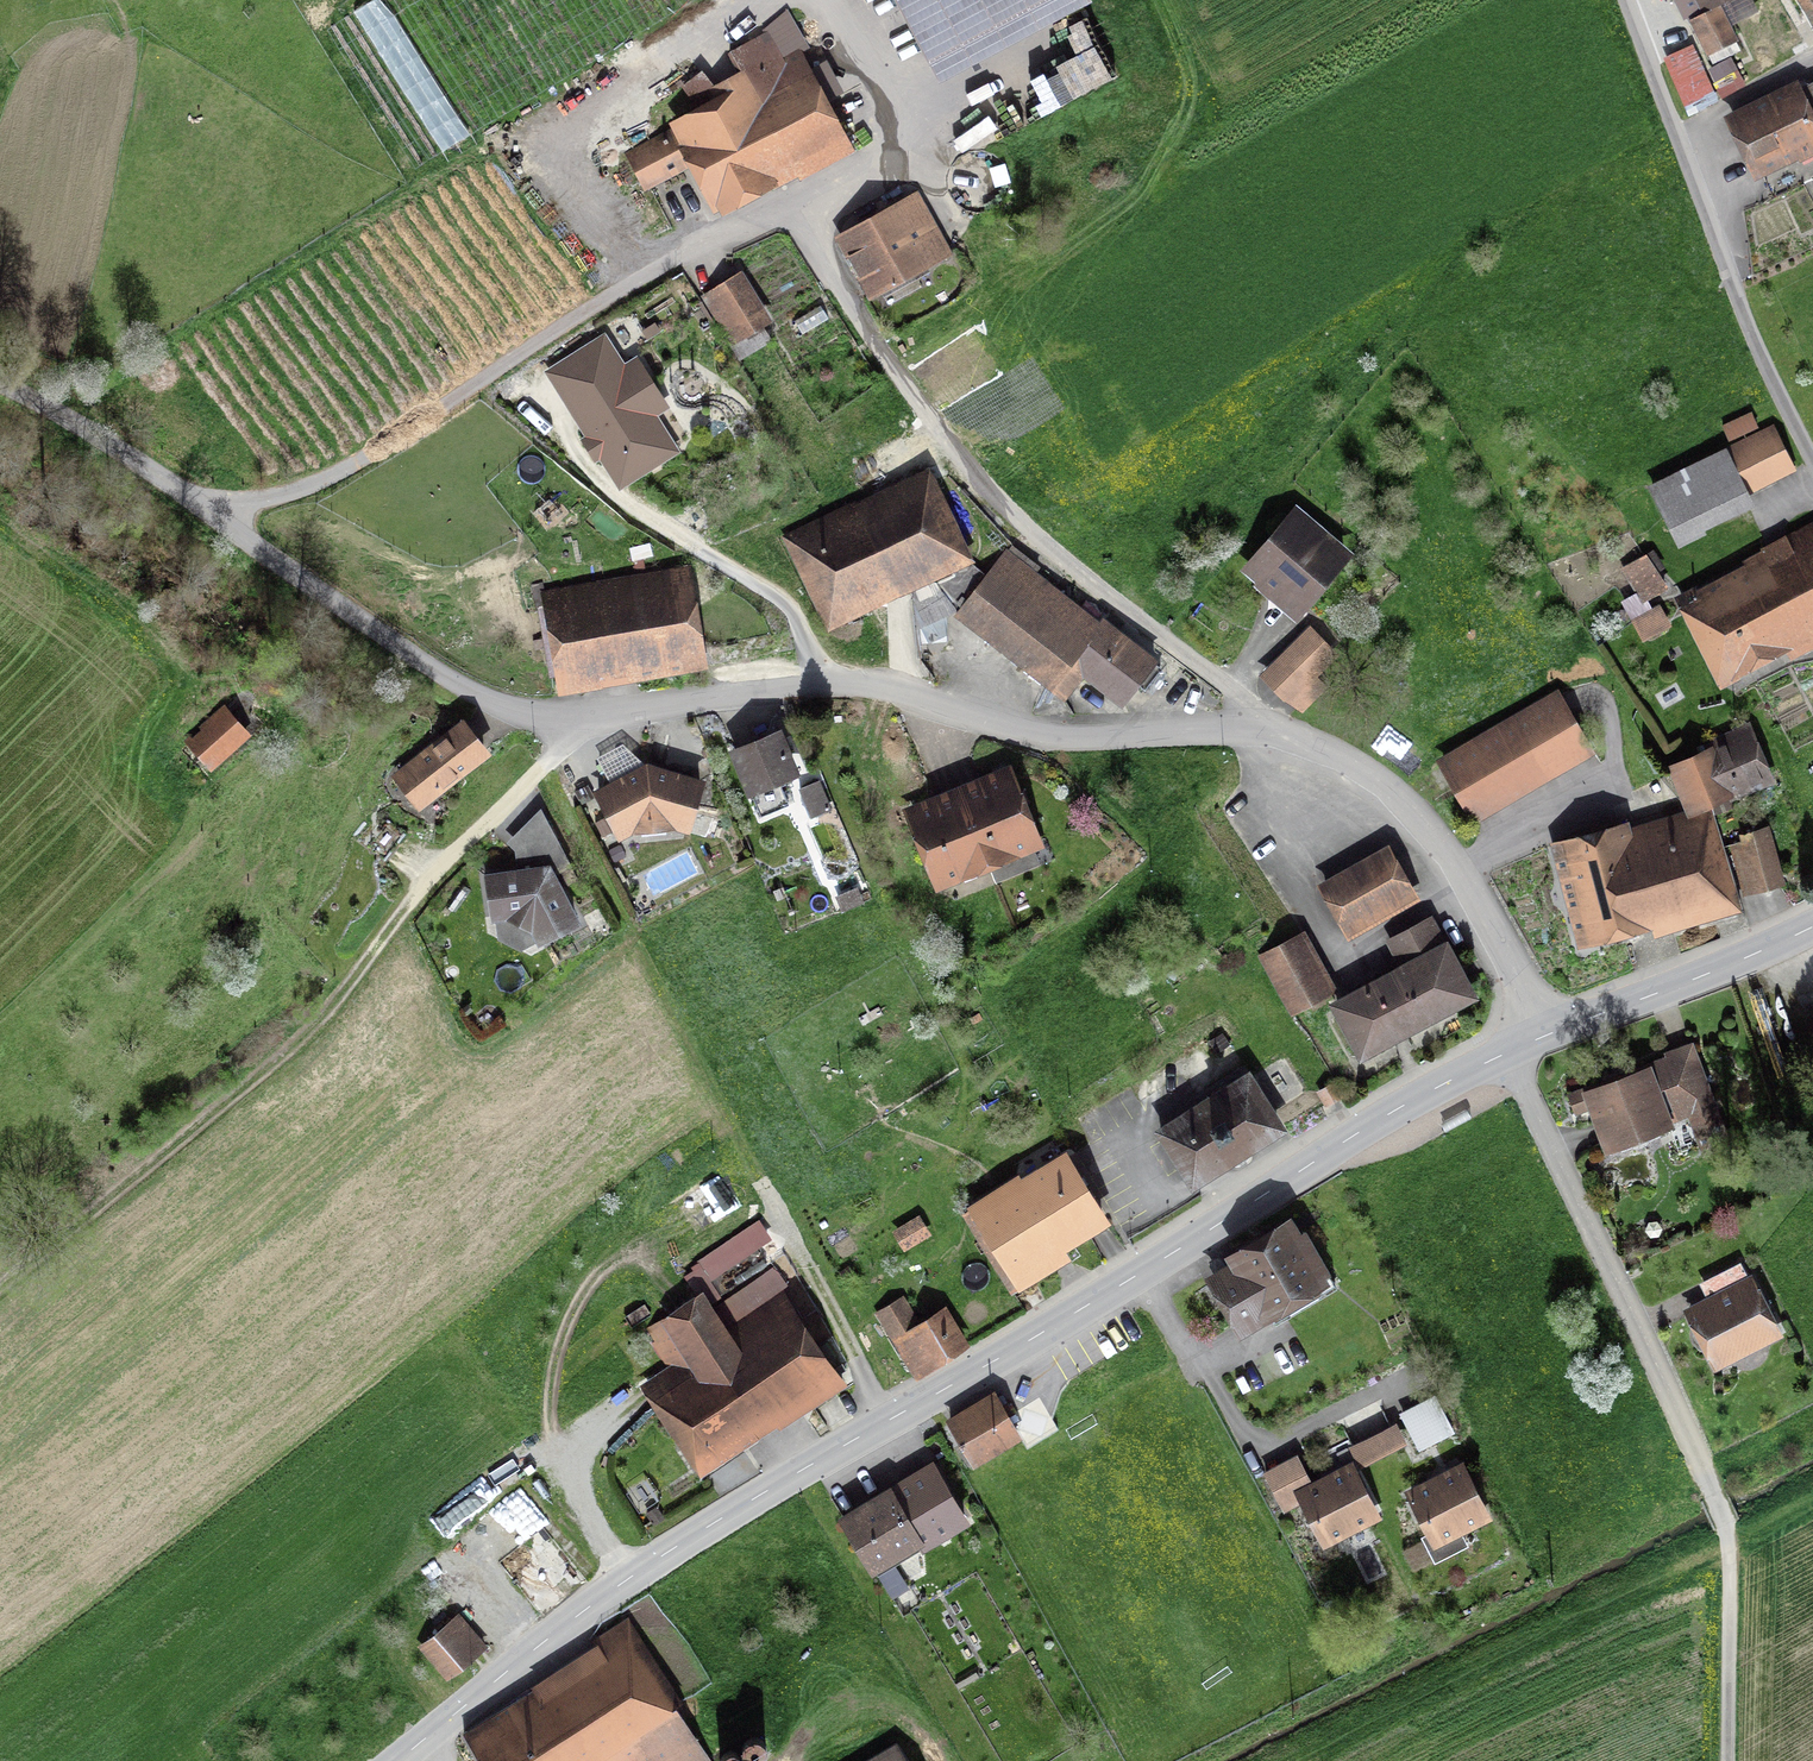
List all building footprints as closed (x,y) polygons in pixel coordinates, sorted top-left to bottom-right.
[(1045,0),(919,0),(947,52),(1045,0)] [(1687,18),(1723,0),(1679,0),(1687,18)] [(1812,27),(1812,0),(1798,0),(1812,27)] [(1736,37),(1721,8),(1693,22),(1708,52),(1736,37)] [(699,75),(685,85),(704,118),(633,155),(647,182),(696,156),(719,200),(843,136),(800,53),(782,62),(767,33),(731,52),(742,74),(712,91),(699,75)] [(1663,55),(1688,114),(1699,109),(1698,108),(1746,88),(1733,56),(1704,68),(1694,43),(1663,55)] [(1737,121),(1757,166),(1812,141),(1812,86),(1737,121)] [(871,292),(932,260),(902,204),(842,237),(871,292)] [(738,333),(761,319),(737,280),(714,294),(738,333)] [(642,332),(647,339),(661,329),(656,322),(642,332)] [(624,370),(604,338),(550,373),(591,437),(583,441),(595,460),(603,456),(621,483),(674,449),(654,418),(670,408),(639,360),(624,370)] [(1728,439),(1759,426),(1752,410),(1721,423),(1728,439)] [(1773,432),(1652,491),(1671,529),(1792,470),(1773,432)] [(833,609),(858,597),(933,561),(958,550),(928,486),(802,545),(833,609)] [(1297,515),(1251,569),(1262,578),(1258,583),(1296,614),(1345,556),(1297,515)] [(1008,549),(1005,546),(953,614),(1066,699),(1083,675),(1122,705),(1159,656),(1102,614),(1099,617),(1037,570),(1041,564),(1013,543),(1008,549)] [(1723,685),(1740,676),(1736,668),(1812,628),(1812,545),(1704,602),(1698,591),(1679,601),(1723,685)] [(1647,598),(1669,586),(1659,569),(1665,566),(1654,548),(1647,553),(1646,551),(1621,566),(1635,590),(1620,599),(1643,639),(1672,622),(1660,602),(1652,606),(1647,598)] [(689,583),(540,609),(552,677),(701,652),(689,583)] [(1268,677),(1287,697),(1332,654),(1314,634),(1268,677)] [(1445,763),(1476,816),(1588,750),(1558,697),(1445,763)] [(204,739),(218,754),(239,735),(225,720),(204,739)] [(485,753),(462,725),(400,774),(422,802),(485,753)] [(1712,754),(1728,792),(1765,776),(1744,727),(1707,742),(1712,754)] [(794,772),(779,734),(735,751),(761,818),(790,807),(779,778),(794,772)] [(614,786),(600,792),(621,834),(652,818),(688,828),(701,783),(648,767),(623,741),(596,756),(614,786)] [(1728,792),(1712,754),(1695,761),(1711,799),(1728,792)] [(1711,799),(1695,761),(1677,769),(1693,806),(1711,799)] [(1018,802),(1007,775),(914,813),(926,842),(943,884),(988,865),(994,882),(1038,864),(1030,845),(1035,843),(1018,802)] [(819,783),(800,790),(810,817),(829,810),(819,783)] [(1713,808),(1559,852),(1582,932),(1736,888),(1713,808)] [(355,842),(383,864),(405,835),(377,814),(355,842)] [(1779,881),(1767,834),(1743,840),(1755,888),(1779,881)] [(1388,853),(1326,887),(1347,926),(1409,892),(1388,853)] [(576,922),(549,869),(491,879),(493,918),(522,912),(530,919),(543,940),(576,922)] [(279,882),(289,890),(299,878),(289,870),(279,882)] [(778,900),(784,896),(779,886),(773,890),(778,900)] [(1363,1056),(1470,997),(1425,917),(1386,939),(1398,961),(1331,998),(1363,1056)] [(1292,1004),(1328,984),(1303,938),(1267,958),(1292,1004)] [(1231,1043),(1223,1032),(1210,1040),(1217,1052),(1231,1043)] [(1731,1142),(1693,1039),(1663,1050),(1664,1055),(1566,1091),(1574,1114),(1588,1109),(1603,1149),(1618,1144),(1619,1149),(1661,1133),(1660,1129),(1676,1123),(1675,1120),(1689,1115),(1703,1153),(1731,1142)] [(1192,1183),(1277,1129),(1246,1080),(1161,1134),(1192,1183)] [(972,1216),(1009,1276),(1104,1218),(1067,1157),(972,1216)] [(892,1230),(904,1250),(932,1234),(921,1214),(892,1230)] [(1217,1281),(1242,1323),(1329,1272),(1299,1220),(1248,1249),(1230,1260),(1236,1269),(1217,1281)] [(779,1292),(788,1284),(771,1260),(768,1262),(749,1230),(691,1264),(694,1269),(684,1275),(697,1294),(647,1331),(670,1361),(690,1350),(704,1365),(670,1391),(710,1452),(738,1435),(832,1371),(779,1292)] [(1700,1281),(1707,1295),(1683,1307),(1715,1370),(1784,1335),(1752,1272),(1747,1274),(1741,1261),(1700,1281)] [(905,1304),(882,1318),(915,1373),(960,1346),(939,1313),(918,1326),(905,1304)] [(1378,1356),(1375,1348),(1368,1351),(1372,1359),(1378,1356)] [(970,1459),(1017,1432),(996,1397),(950,1425),(970,1459)] [(1399,1425),(1350,1448),(1359,1466),(1407,1443),(1399,1425)] [(921,1549),(970,1520),(933,1458),(838,1514),(859,1549),(872,1570),(879,1566),(881,1570),(919,1547),(921,1549)] [(1376,1516),(1352,1467),(1336,1475),(1313,1486),(1300,1459),(1266,1476),(1284,1513),(1307,1502),(1326,1541),(1376,1516)] [(1486,1517),(1461,1468),(1447,1475),(1412,1493),(1432,1532),(1423,1537),(1436,1563),(1470,1546),(1461,1529),(1486,1517)] [(626,1493),(639,1513),(659,1499),(646,1480),(626,1493)] [(655,1526),(666,1519),(657,1505),(646,1512),(655,1526)] [(892,1598),(910,1587),(896,1564),(878,1574),(892,1598)] [(465,1618),(430,1646),(454,1675),(489,1647),(465,1618)] [(472,1743),(484,1760),(710,1760),(635,1641),(472,1743)] [(753,1757),(761,1756),(766,1751),(767,1744),(764,1737),(757,1734),(750,1735),(745,1740),(744,1748),(747,1754),(753,1757)] [(898,1743),(867,1760),(909,1760),(898,1743)] [(744,1758),(741,1752),(734,1748),(727,1749),(722,1754),(720,1760),(744,1760),(744,1758)]
